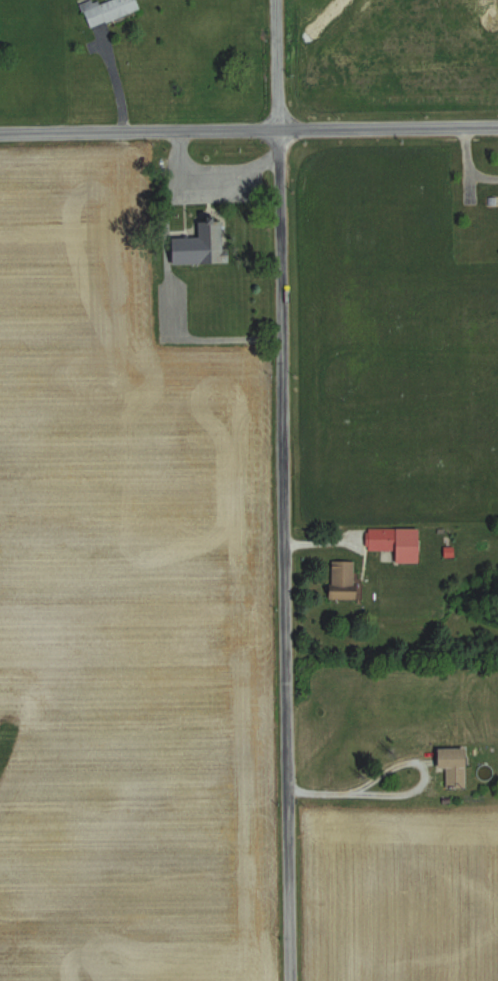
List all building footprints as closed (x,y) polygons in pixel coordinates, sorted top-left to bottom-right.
[(142,11),(138,0),(108,0),(85,8),(91,28),(142,11)] [(176,264),(224,265),(225,218),(201,218),(200,237),(176,237),(176,264)] [(399,549),(399,562),(423,562),(422,527),(370,528),(370,550),(399,549)] [(356,560),(333,560),(333,584),(356,584),(356,560)] [(441,748),(441,767),(447,767),(447,787),(468,787),(468,748),(441,748)]
